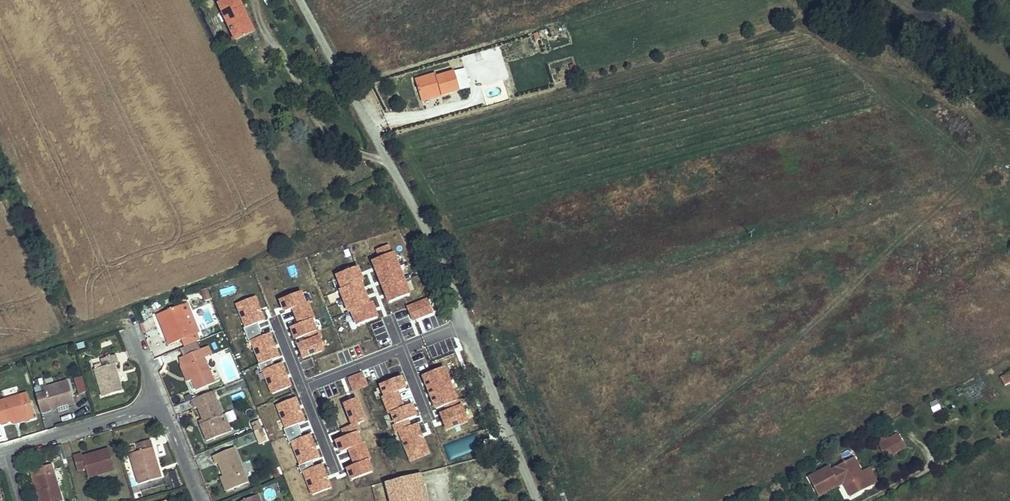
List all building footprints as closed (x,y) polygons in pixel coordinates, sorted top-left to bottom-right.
[(253,0),(230,0),(247,32),(265,23),(253,0)] [(420,74),(425,91),(444,86),(446,91),(465,85),(460,67),(443,72),(442,68),(420,74)] [(426,96),(446,91),(444,86),(425,91),(426,96)] [(415,351),(389,248),(350,258),(376,361),(415,351)] [(210,300),(207,289),(202,290),(205,301),(210,300)] [(200,341),(197,333),(199,333),(195,322),(188,325),(184,316),(191,313),(187,302),(161,313),(170,335),(167,336),(166,337),(169,345),(182,340),(185,347),(200,341)] [(170,335),(161,313),(158,314),(167,336),(170,335)] [(195,322),(191,313),(184,316),(188,325),(195,322)] [(182,357),(198,350),(195,343),(179,350),(182,357)] [(211,354),(208,346),(201,349),(204,357),(211,354)] [(215,383),(204,357),(201,349),(198,350),(182,357),(180,358),(183,367),(186,366),(192,379),(196,391),(215,383)] [(230,359),(227,349),(222,351),(226,361),(230,359)] [(122,391),(114,365),(118,364),(115,355),(101,359),(104,367),(94,370),(102,397),(122,391)] [(192,379),(186,366),(183,367),(180,358),(181,368),(187,381),(192,379)] [(432,458),(413,370),(397,373),(410,463),(432,458)] [(1001,378),(1005,386),(1009,383),(1009,373),(1001,378)] [(87,392),(82,377),(75,379),(79,394),(87,392)] [(41,386),(44,385),(42,379),(35,381),(36,384),(33,384),(35,394),(42,392),(41,386)] [(67,406),(75,404),(68,381),(44,388),(46,393),(36,396),(41,414),(67,406)] [(223,415),(214,392),(191,401),(194,409),(197,408),(204,423),(201,424),(208,441),(225,434),(218,417),(223,415)] [(28,393),(0,401),(0,424),(12,421),(26,417),(27,421),(35,418),(28,393)] [(940,409),(936,401),(930,404),(934,412),(940,409)] [(232,431),(225,415),(218,417),(225,434),(232,431)] [(262,429),(259,421),(252,424),(255,432),(262,429)] [(265,436),(262,429),(255,432),(258,439),(265,436)] [(906,448),(898,434),(889,439),(885,441),(880,444),(878,445),(885,458),(906,448)] [(161,478),(150,440),(137,444),(139,452),(130,455),(139,485),(161,478)] [(66,459),(62,444),(58,446),(62,461),(66,459)] [(249,482),(235,448),(213,457),(216,464),(218,463),(223,477),(229,490),(249,482)] [(115,470),(109,449),(83,457),(82,454),(73,456),(78,471),(86,469),(88,478),(115,470)] [(870,487),(862,471),(854,458),(831,470),(830,467),(809,478),(816,491),(840,478),(844,484),(851,497),(870,487)] [(52,464),(30,471),(33,478),(38,477),(42,491),(37,492),(39,500),(62,500),(52,464)] [(381,465),(327,478),(332,500),(390,500),(388,495),(381,465)] [(877,483),(869,468),(862,471),(870,487),(877,483)] [(182,486),(177,469),(169,471),(174,488),(182,486)] [(281,477),(278,470),(272,472),(275,479),(281,477)] [(388,495),(422,486),(420,475),(385,483),(388,495)] [(42,491),(38,477),(33,478),(37,492),(42,491)] [(819,497),(844,484),(840,478),(816,491),(819,497)] [(783,492),(779,484),(755,497),(758,500),(766,500),(783,492)] [(422,486),(388,495),(390,500),(425,500),(422,486)]
